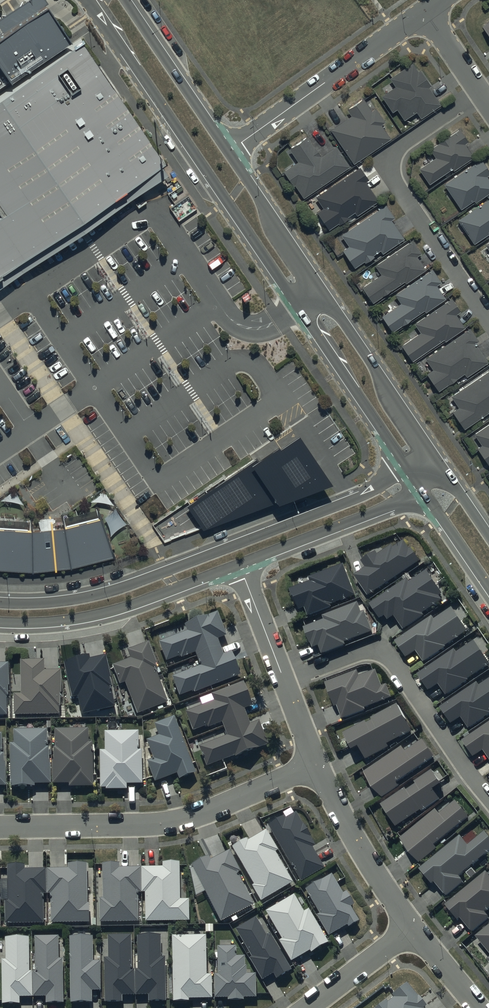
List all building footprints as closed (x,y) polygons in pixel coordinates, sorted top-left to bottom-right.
[(72,40),(47,0),(30,0),(0,20),(0,88),(72,40)] [(0,214),(0,283),(81,228),(171,167),(82,36),(73,42),(72,40),(0,88),(0,212),(1,213),(0,214)] [(411,60),(389,75),(394,83),(380,93),(391,109),(396,106),(403,117),(415,109),(419,115),(439,101),(427,83),(428,83),(418,67),(417,68),(411,60)] [(370,114),(362,102),(348,111),(352,117),(332,131),(353,163),(388,139),(379,125),(383,122),(375,110),(370,114)] [(457,126),(428,146),(434,154),(418,166),(428,181),(451,166),(452,168),(473,154),(464,140),(466,139),(457,126)] [(319,154),(305,133),(287,145),(296,159),(282,168),(293,183),(294,182),(302,195),(349,163),(335,143),(319,154)] [(443,181),(460,206),(472,198),(474,199),(488,189),(488,178),(486,173),(488,171),(488,170),(479,156),(443,181)] [(359,164),(314,194),(322,205),(316,209),(328,226),(337,220),(338,221),(347,215),(347,214),(353,209),(355,212),(377,198),(364,179),(367,176),(359,164)] [(456,217),(473,241),(488,230),(488,195),(456,217)] [(385,202),(340,232),(348,243),(341,247),(354,265),(363,258),(364,260),(373,254),(372,252),(379,247),(381,251),(403,236),(390,216),(393,214),(385,202)] [(411,237),(374,262),(380,271),(361,284),(372,300),(403,279),(404,280),(424,266),(415,253),(420,250),(411,237)] [(431,266),(394,291),(400,300),(381,313),(391,329),(423,307),(424,309),(444,295),(435,282),(440,279),(431,266)] [(450,295),(413,320),(419,330),(401,342),(411,358),(443,336),(444,338),(464,324),(455,311),(459,308),(450,295)] [(469,325),(424,355),(431,366),(426,370),(427,373),(424,375),(434,391),(445,384),(447,386),(458,378),(456,376),(463,370),(465,373),(487,359),(474,340),(477,338),(469,325)] [(449,411),(459,427),(462,425),(463,425),(488,409),(488,367),(449,393),(456,404),(451,407),(452,409),(449,411)] [(474,451),(482,464),(487,461),(488,462),(488,461),(488,420),(473,431),(481,442),(476,445),(478,448),(474,451)] [(278,438),(180,503),(199,532),(209,524),(212,528),(224,518),(227,521),(238,513),(242,516),(254,507),(257,510),(271,503),(273,504),(276,502),(277,505),(288,498),(289,501),(300,494),(304,492),(306,495),(308,493),(309,495),(326,484),(335,480),(300,426),(279,440),(278,438)] [(0,522),(0,566),(31,568),(70,564),(111,552),(99,511),(63,522),(31,525),(0,522)] [(354,574),(369,595),(421,560),(412,547),(410,548),(404,540),(394,547),(392,545),(379,553),(377,550),(361,560),(366,567),(354,574)] [(344,564),(311,576),(312,580),(291,588),(297,604),(298,603),(301,610),(306,607),(309,615),(333,606),(332,603),(355,594),(344,564)] [(423,612),(436,604),(435,603),(442,599),(439,594),(442,592),(427,570),(410,581),(407,578),(370,603),(380,618),(386,614),(389,619),(395,615),(404,629),(425,615),(423,612)] [(323,618),(302,626),(309,643),(310,642),(311,647),(317,645),(321,653),(344,644),(343,641),(371,631),(363,610),(360,611),(356,601),(322,614),(323,618)] [(432,615),(395,640),(407,657),(417,650),(424,661),(447,646),(446,645),(468,630),(452,607),(435,618),(432,615)] [(188,631),(160,642),(167,661),(181,655),(182,657),(195,652),(200,665),(172,676),(179,695),(194,689),(195,692),(241,674),(231,650),(224,653),(218,638),(227,634),(218,611),(186,624),(188,631)] [(158,667),(148,641),(128,649),(131,658),(113,665),(120,684),(126,682),(138,713),(168,702),(155,668),(158,667)] [(416,674),(428,691),(439,683),(447,696),(470,681),(468,679),(488,665),(488,662),(475,641),(457,652),(455,648),(416,674)] [(111,677),(105,655),(90,659),(89,655),(64,661),(72,697),(78,696),(83,715),(115,707),(110,687),(111,686),(109,677),(111,677)] [(14,694),(14,714),(59,714),(59,706),(60,706),(60,693),(61,693),(61,670),(45,670),(45,660),(21,660),(21,694),(14,694)] [(7,715),(7,695),(8,695),(8,664),(0,664),(0,715),(7,715)] [(356,669),(324,681),(333,706),(336,705),(341,718),(365,709),(364,706),(391,696),(386,683),(381,685),(374,669),(358,675),(356,669)] [(440,706),(451,723),(461,717),(469,728),(488,715),(488,679),(479,686),(477,682),(440,706)] [(188,711),(186,711),(194,731),(207,726),(208,728),(222,722),(227,735),(222,737),(220,731),(190,742),(194,753),(201,750),(207,766),(235,755),(236,757),(269,744),(259,720),(251,723),(245,708),(253,705),(244,681),(212,693),(212,695),(186,705),(188,711)] [(366,720),(344,732),(353,749),(360,745),(367,759),(390,747),(388,743),(413,730),(398,703),(371,717),(372,719),(367,722),(366,720)] [(196,772),(174,716),(155,724),(159,735),(147,740),(154,758),(147,761),(155,782),(177,773),(179,779),(196,772)] [(465,737),(476,754),(486,747),(488,752),(488,721),(465,737)] [(88,729),(55,729),(56,747),(54,747),(54,760),(53,760),(53,783),(69,783),(69,786),(93,786),(93,743),(88,743),(88,729)] [(47,730),(14,730),(14,743),(10,743),(10,786),(34,786),(34,783),(50,783),(50,760),(48,760),(48,747),(47,747),(47,730)] [(138,731),(104,731),(104,750),(100,750),(100,787),(106,787),(106,789),(127,789),(127,784),(142,784),(142,750),(139,750),(138,731)] [(402,746),(363,772),(380,799),(400,785),(397,781),(435,756),(423,739),(406,751),(402,746)] [(405,787),(381,803),(397,826),(421,809),(422,811),(440,799),(433,789),(442,783),(433,769),(415,781),(417,784),(407,790),(405,787)] [(437,809),(400,838),(419,861),(437,847),(435,845),(470,817),(457,800),(440,813),(437,809)] [(285,815),(268,825),(301,881),(324,867),(312,847),(315,845),(310,836),(311,835),(303,822),(302,823),(296,813),(287,819),(285,815)] [(279,850),(266,829),(249,839),(248,837),(232,847),(254,884),(252,885),(261,901),(289,885),(290,887),(294,885),(293,882),(294,882),(276,852),(279,850)] [(420,868),(432,883),(435,881),(446,895),(465,880),(460,875),(488,851),(488,835),(486,831),(469,845),(461,834),(420,868)] [(240,870),(230,849),(223,853),(216,840),(209,843),(216,857),(211,859),(209,855),(191,864),(221,921),(254,904),(237,871),(240,870)] [(179,862),(162,862),(162,867),(142,867),(142,892),(145,892),(146,921),(189,921),(189,899),(186,899),(186,879),(179,879),(179,862)] [(68,868),(47,868),(48,894),(51,894),(51,922),(90,922),(89,903),(87,903),(87,863),(68,863),(68,868)] [(141,867),(119,867),(119,863),(103,863),(103,898),(100,898),(100,921),(138,921),(138,892),(141,892),(141,867)] [(24,864),(8,864),(8,899),(5,899),(5,923),(43,923),(43,893),(46,893),(46,868),(24,868),(24,864)] [(446,904),(458,919),(461,917),(472,931),(488,917),(488,914),(486,911),(488,908),(488,873),(487,871),(446,904)] [(332,874),(305,889),(319,914),(317,915),(329,935),(347,925),(348,927),(359,920),(351,906),(354,904),(346,891),(343,893),(332,874)] [(294,894),(266,911),(282,939),(279,940),(292,961),(310,950),(311,952),(328,942),(309,909),(304,911),(294,894)] [(256,917),(236,929),(252,957),(250,958),(263,980),(273,974),(276,978),(292,969),(271,933),(267,935),(256,917)] [(474,935),(488,953),(488,923),(474,935)] [(93,935),(70,935),(70,1003),(92,1003),(92,990),(100,990),(100,961),(93,961),(93,935)] [(131,935),(108,935),(109,958),(104,958),(105,1001),(122,1001),(122,994),(134,994),(134,970),(131,970),(131,935)] [(160,935),(137,935),(137,969),(136,969),(136,995),(149,994),(149,1001),(166,1001),(165,957),(161,957),(160,935)] [(206,935),(172,935),(173,1001),(189,1001),(189,998),(212,998),(212,974),(206,974),(206,935)] [(29,936),(5,936),(5,960),(2,960),(2,1003),(19,1003),(19,996),(32,996),(32,971),(29,971),(29,936)] [(58,936),(35,936),(36,971),(34,971),(34,997),(46,997),(46,1002),(63,1002),(63,960),(64,960),(64,939),(58,939),(58,936)] [(236,946),(217,946),(218,974),(214,974),(215,998),(229,997),(229,1000),(244,1000),(244,998),(256,997),(256,973),(247,973),(247,966),(245,966),(245,956),(236,956),(236,946)] [(426,1006),(407,982),(391,995),(393,998),(387,1002),(385,999),(374,1007),(424,1007),(426,1006)]
